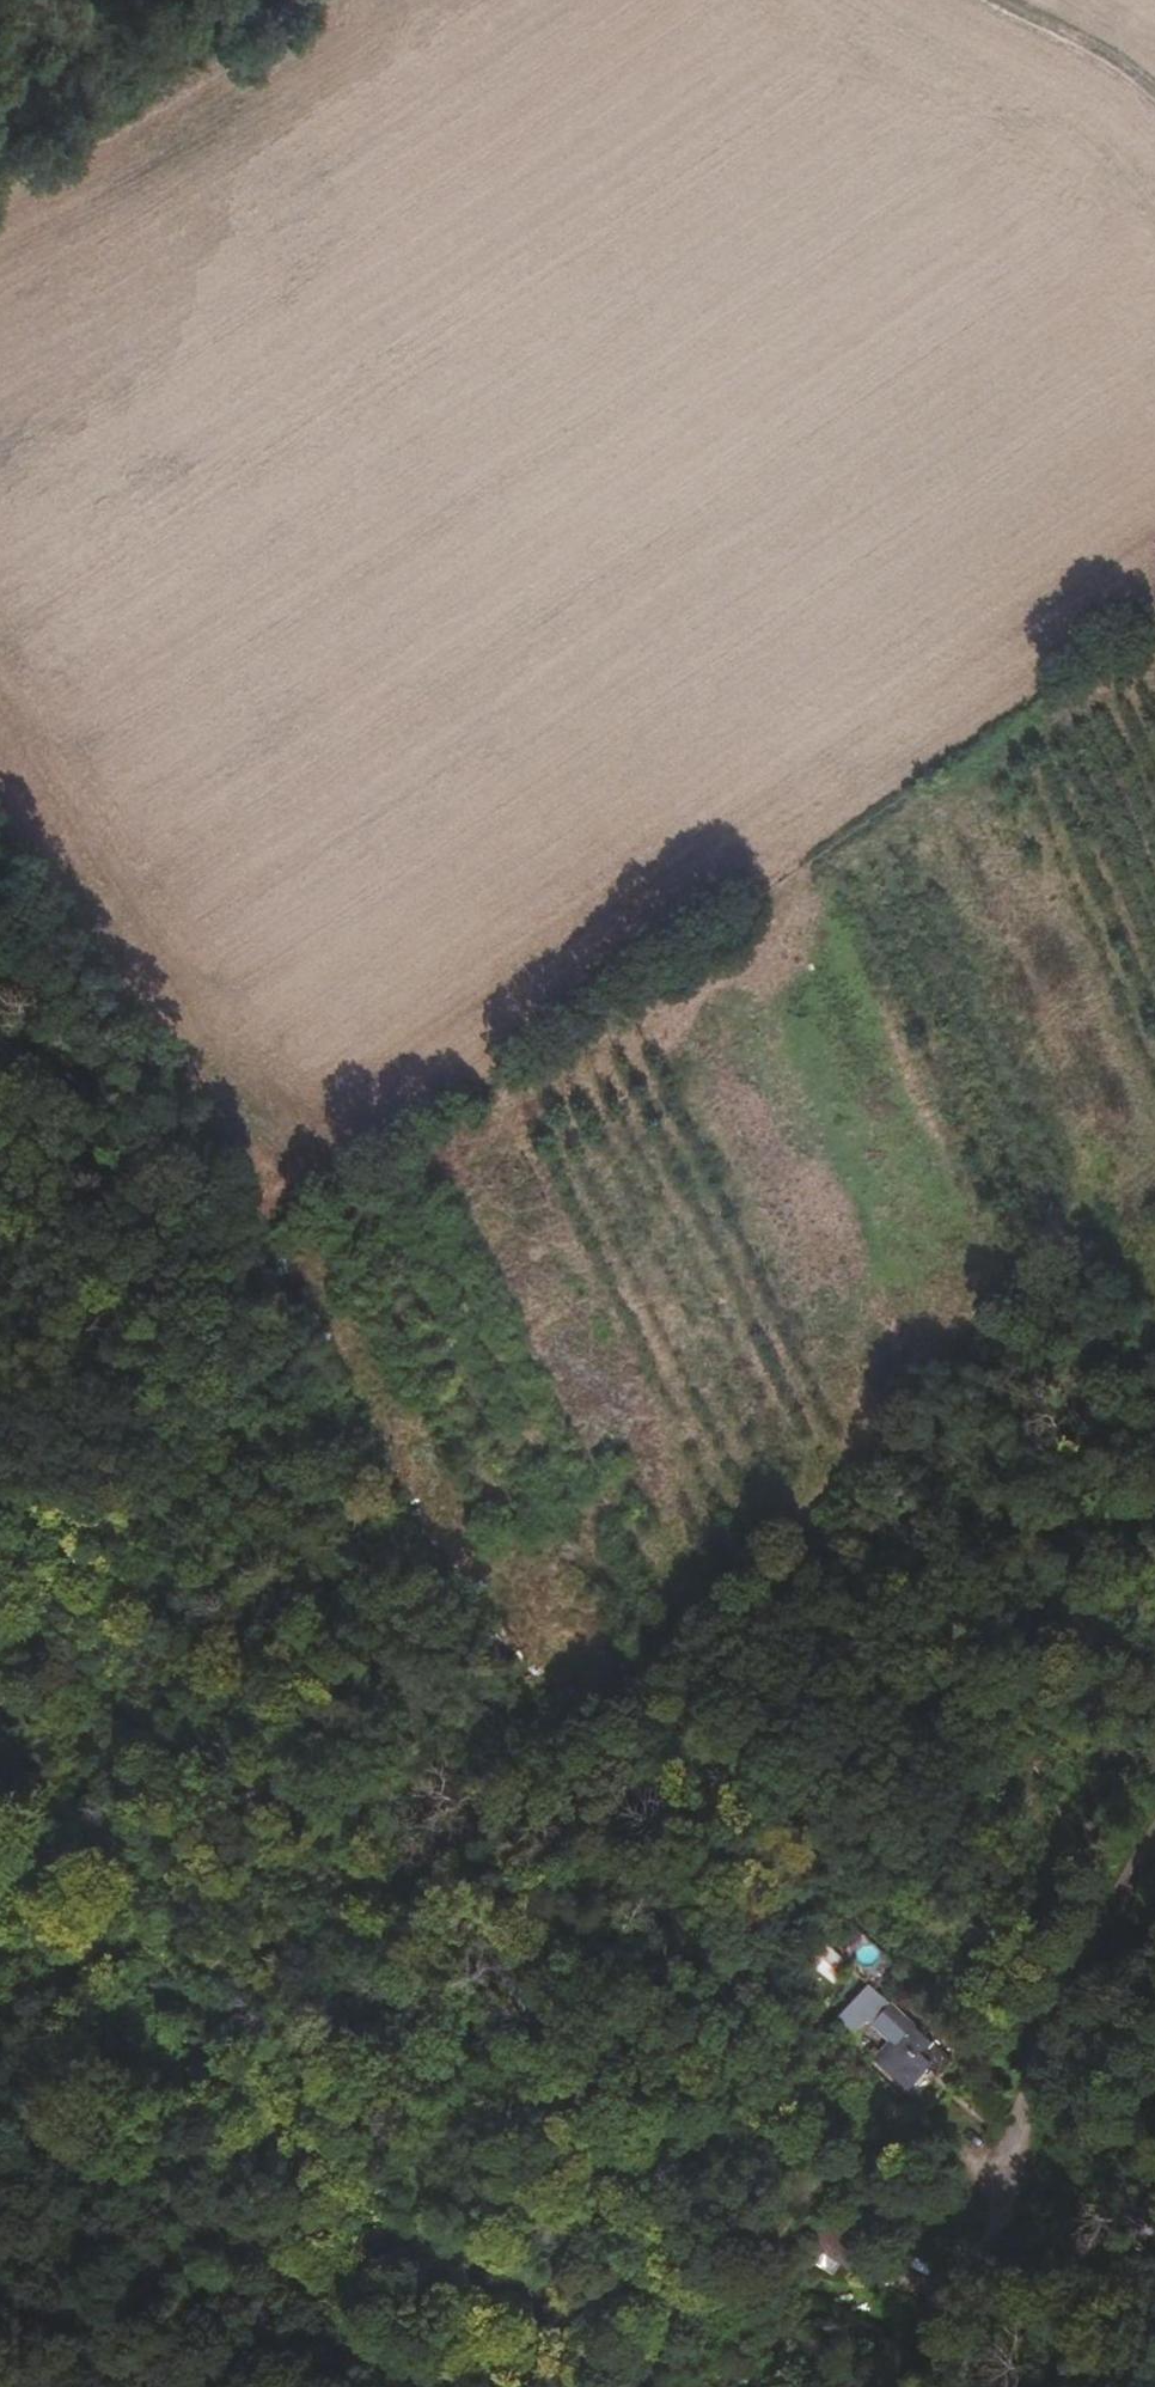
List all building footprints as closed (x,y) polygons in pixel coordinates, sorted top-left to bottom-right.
[(920,2093),(942,2066),(924,2051),(930,2043),(887,2007),(892,2000),(867,1979),(832,2021),(920,2093)] [(859,2263),(853,2234),(823,2239),(828,2269),(859,2263)]
